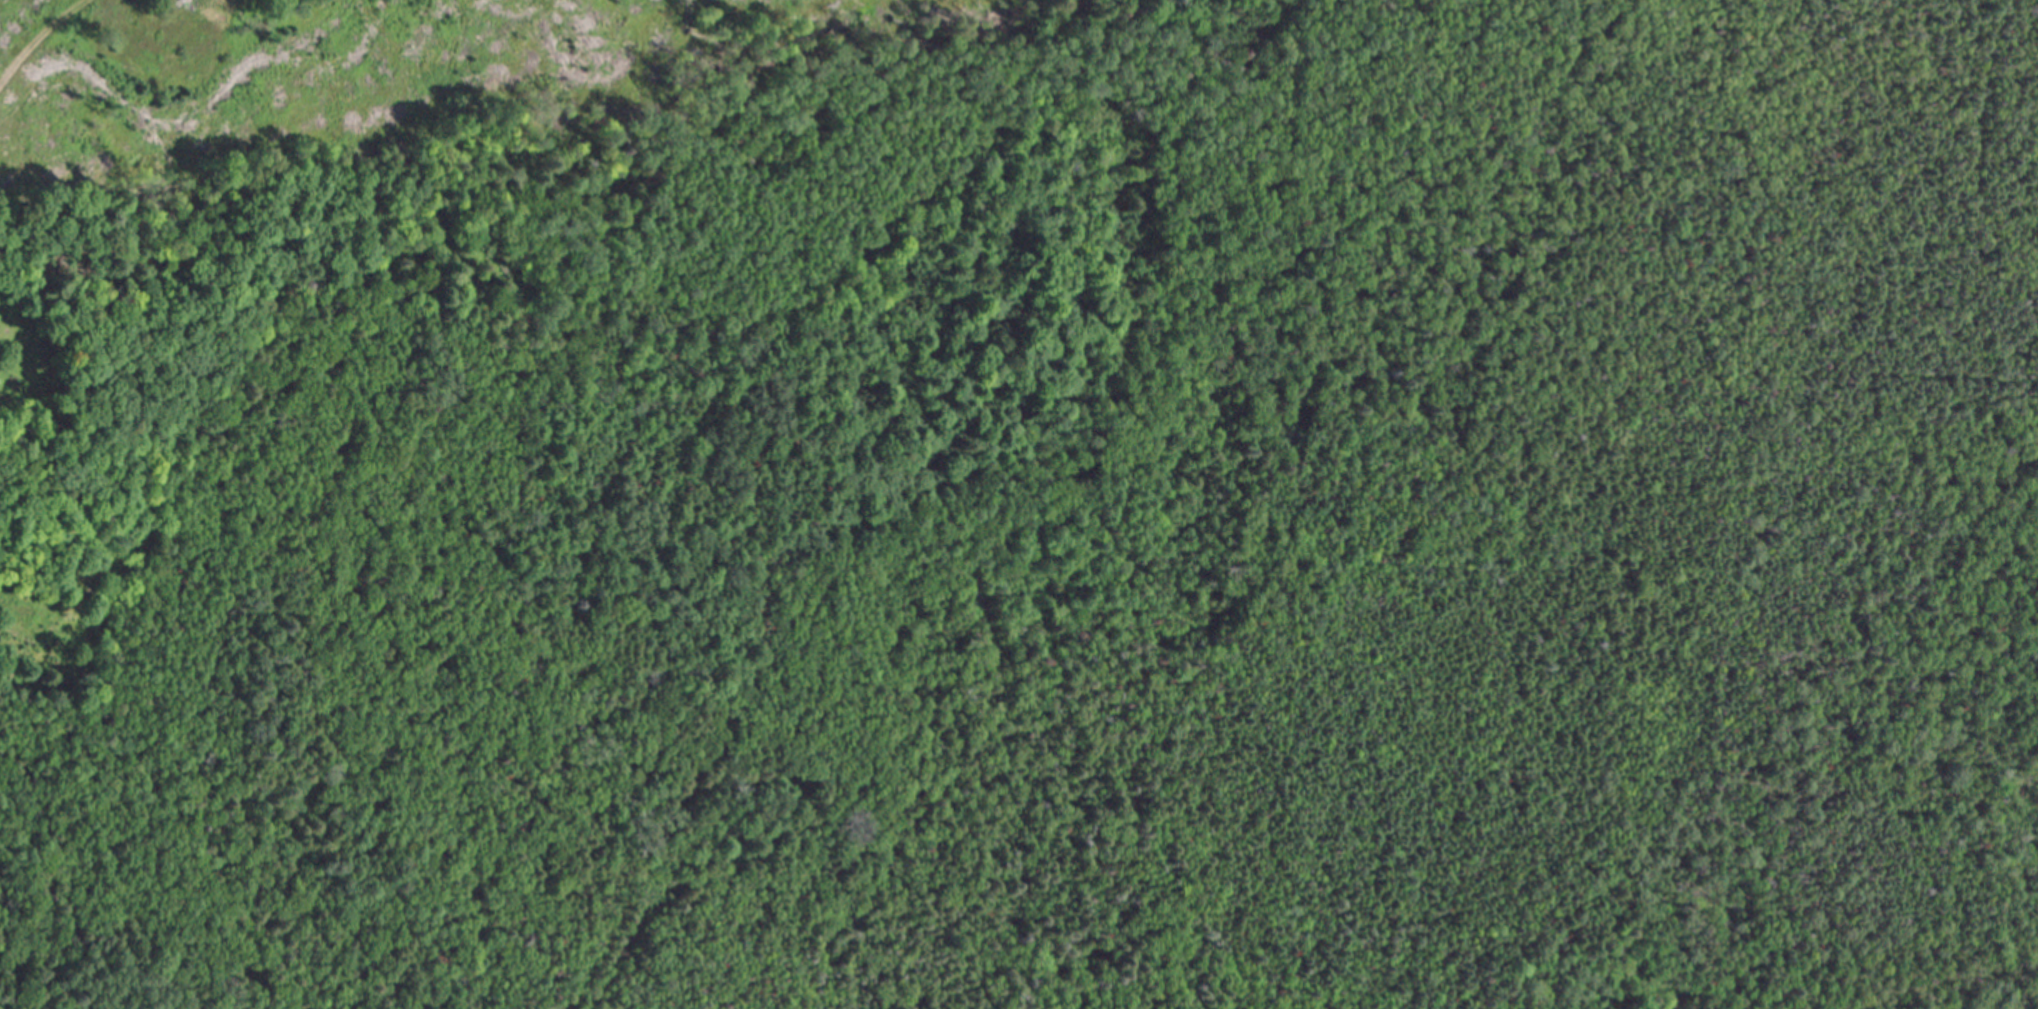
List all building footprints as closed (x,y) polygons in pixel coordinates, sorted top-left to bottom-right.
[(194,0),(175,0),(173,5),(191,12),(196,0),(194,0)]
